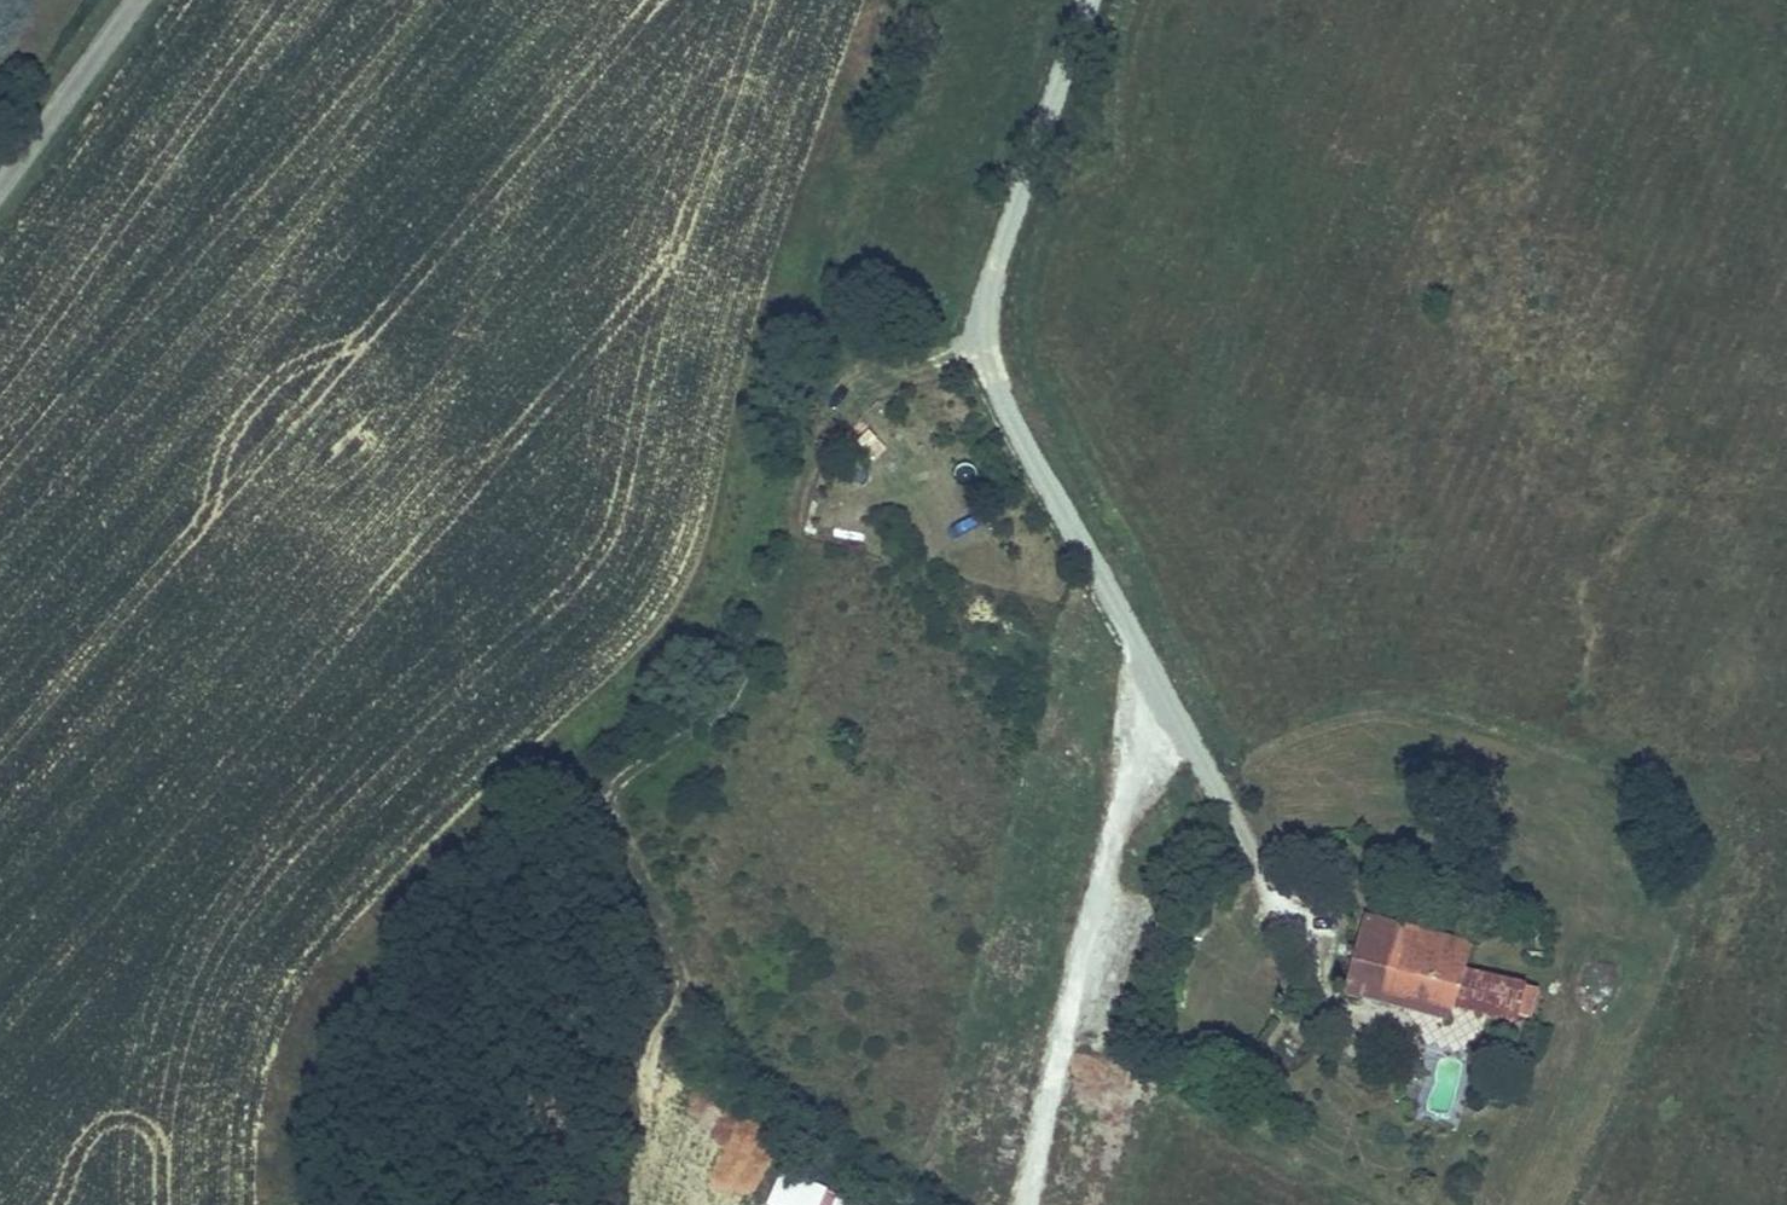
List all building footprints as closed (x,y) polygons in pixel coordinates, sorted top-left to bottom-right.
[(1519,890),(1514,905),(1535,912),(1540,898),(1519,890)] [(1466,963),(1473,936),(1365,909),(1358,936),(1344,991),(1362,995),(1363,991),(1366,979),(1453,1002),(1484,1010),(1495,970),(1466,963)] [(1515,1018),(1525,978),(1495,970),(1484,1010),(1515,1018)] [(1453,1002),(1366,979),(1363,991),(1450,1014),(1453,1002)] [(1532,987),(1514,1038),(1541,1047),(1559,996),(1532,987)] [(812,1204),(833,1204),(837,1193),(820,1186),(812,1204)]
